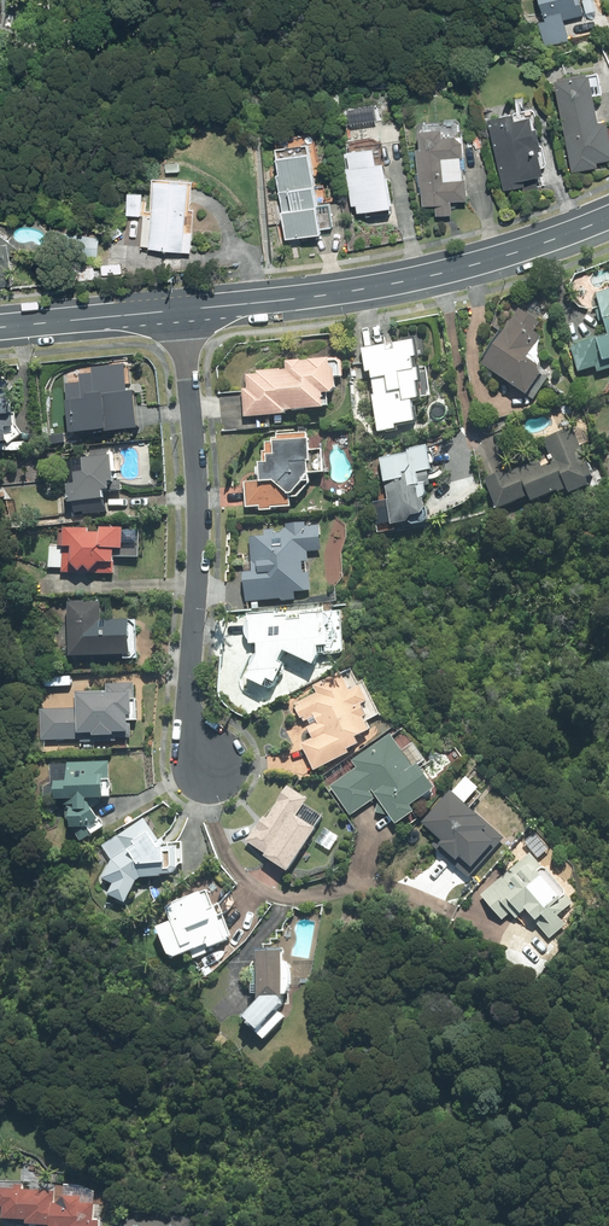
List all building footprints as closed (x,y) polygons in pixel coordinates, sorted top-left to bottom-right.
[(567,40),(562,20),(584,15),(580,0),(542,0),(546,16),(544,16),(546,22),(539,23),(544,45),(567,40)] [(573,172),(600,168),(599,163),(608,161),(608,123),(602,124),(598,96),(604,96),(600,75),(589,77),(588,74),(558,79),(573,172)] [(518,115),(492,121),(508,190),(525,186),(526,189),(539,186),(537,178),(547,176),(542,153),(546,152),(541,129),(538,130),(535,118),(519,121),(518,115)] [(420,151),(421,186),(423,186),(424,207),(436,206),(437,216),(453,215),(453,203),(470,202),(470,180),(468,180),(467,146),(459,139),(446,140),(446,132),(423,133),(423,151),(420,151)] [(319,207),(312,147),(278,151),(281,174),(279,175),(287,238),(333,232),(330,205),(319,207)] [(363,216),(397,212),(392,169),(384,169),(382,151),(348,155),(349,172),(352,171),(357,209),(362,209),(363,216)] [(166,179),(185,181),(186,167),(167,165),(166,179)] [(184,254),(192,189),(158,185),(154,218),(146,217),(142,248),(150,249),(150,250),(184,254)] [(0,233),(0,286),(13,285),(12,257),(19,248),(0,233)] [(100,238),(60,233),(57,252),(97,258),(100,238)] [(77,279),(96,278),(95,266),(76,268),(77,279)] [(597,294),(601,308),(605,307),(608,319),(608,290),(597,294)] [(538,332),(544,324),(522,309),(506,332),(503,330),(485,356),(488,359),(484,364),(528,394),(527,395),(536,401),(556,372),(535,357),(541,349),(539,348),(546,338),(538,332)] [(573,347),(580,372),(599,367),(601,373),(608,371),(608,336),(573,347)] [(401,339),(402,342),(361,349),(366,373),(370,372),(374,396),(372,396),(378,433),(388,432),(389,433),(399,431),(398,427),(420,424),(416,402),(423,400),(420,384),(423,383),(420,364),(416,365),(415,359),(418,358),(415,337),(401,339)] [(290,415),(290,412),(329,409),(328,395),(336,394),(341,390),(340,378),(346,378),(345,362),(340,359),(289,362),(289,371),(284,371),(284,370),(259,372),(259,375),(249,375),(250,390),(245,390),(247,418),(290,415)] [(104,433),(135,430),(132,398),(130,394),(129,391),(126,387),(121,384),(118,382),(115,381),(112,380),(108,380),(81,382),(82,386),(69,387),(73,433),(104,430),(104,433)] [(0,383),(0,445),(11,444),(10,430),(19,429),(16,402),(13,402),(11,382),(0,383)] [(533,503),(559,492),(560,494),(570,490),(572,495),(592,487),(589,480),(594,478),(574,427),(544,439),(554,463),(542,468),(539,460),(509,472),(508,469),(485,478),(498,510),(530,497),(533,503)] [(273,511),(273,509),(292,508),(292,498),(300,498),(313,484),(313,475),(327,474),(326,451),(314,452),(313,441),(309,442),(308,434),(278,436),(278,440),(273,440),(273,443),(267,444),(268,452),(265,453),(266,465),(263,465),(263,482),(245,483),(247,509),(260,508),(260,512),(273,511)] [(424,516),(428,509),(424,488),(434,486),(431,472),(435,471),(430,445),(408,449),(409,454),(381,459),(389,500),(388,500),(393,526),(411,522),(415,517),(424,516)] [(84,513),(106,511),(104,492),(109,491),(109,483),(115,482),(113,456),(86,459),(87,473),(86,473),(87,485),(72,486),(73,503),(75,503),(76,512),(84,511),(84,513)] [(17,492),(17,484),(8,484),(9,493),(17,492)] [(306,527),(306,523),(287,525),(287,529),(286,529),(282,534),(276,534),(275,530),(265,531),(266,536),(252,537),(255,573),(245,574),(247,602),(281,600),(283,601),(296,600),(296,593),(312,591),(311,573),(305,573),(304,563),(309,562),(308,552),(323,551),(320,526),(306,527)] [(64,574),(117,575),(117,565),(118,565),(118,551),(128,551),(128,530),(104,529),(104,534),(92,534),(92,530),(65,529),(64,574)] [(72,603),(74,659),(76,658),(76,662),(136,660),(134,622),(106,623),(105,604),(89,605),(88,603),(72,603)] [(332,648),(330,613),(302,615),(303,620),(291,620),(290,616),(279,617),(278,613),(250,615),(252,645),(261,645),(262,656),(261,657),(250,681),(269,689),(272,682),(280,686),(289,666),(284,663),(289,653),(319,667),(323,658),(323,649),(332,648)] [(303,745),(316,772),(353,754),(351,751),(363,745),(360,739),(373,733),(366,719),(369,717),(363,706),(370,702),(362,686),(352,691),(342,673),(315,686),(318,694),(297,704),(306,722),(317,717),(319,723),(309,728),(315,739),(303,745)] [(44,742),(133,739),(133,722),(139,722),(139,701),(137,701),(137,684),(109,685),(109,692),(77,693),(77,709),(42,710),(44,742)] [(416,768),(393,735),(354,762),(359,769),(332,788),(353,817),(378,800),(373,793),(375,792),(378,797),(378,796),(382,800),(378,813),(390,816),(390,813),(401,827),(419,814),(415,808),(440,791),(421,765),(416,768)] [(103,805),(104,802),(110,802),(110,799),(112,799),(111,763),(70,764),(70,784),(59,784),(60,803),(68,802),(68,819),(83,842),(107,827),(96,810),(103,805)] [(291,874),(319,830),(317,829),(324,817),(305,804),(308,799),(288,786),(267,819),(265,817),(258,828),(256,827),(247,842),(269,856),(267,859),(291,874)] [(434,846),(471,879),(507,839),(453,792),(425,824),(440,838),(434,846)] [(159,842),(145,821),(119,837),(127,851),(113,860),(103,881),(115,886),(110,897),(128,906),(139,883),(142,881),(163,880),(163,878),(175,877),(180,871),(179,849),(168,850),(162,840),(159,842)] [(533,855),(484,897),(505,921),(514,914),(519,919),(524,915),(525,916),(529,912),(552,940),(569,926),(561,917),(576,904),(533,855)] [(174,918),(160,925),(171,949),(180,954),(192,948),(196,957),(208,951),(207,947),(229,937),(208,888),(169,906),(174,918)] [(285,959),(284,947),(259,949),(263,998),(246,1017),(267,1037),(287,1016),(280,1008),(284,1004),(287,1004),(286,996),(288,996),(288,992),(291,991),(293,988),(294,985),(294,980),(295,976),(294,972),(293,967),(291,963),(289,959),(285,959)] [(216,970),(213,964),(205,968),(209,974),(216,970)] [(232,1038),(225,1032),(219,1038),(226,1045),(232,1038)] [(23,1185),(14,1185),(14,1188),(0,1188),(0,1206),(4,1206),(4,1217),(29,1218),(28,1223),(29,1223),(29,1225),(100,1225),(101,1220),(95,1219),(96,1203),(81,1202),(81,1196),(63,1195),(63,1197),(57,1202),(55,1202),(56,1191),(23,1189),(23,1185)] [(127,1218),(126,1225),(192,1225),(193,1217),(171,1216),(170,1221),(127,1218)]
